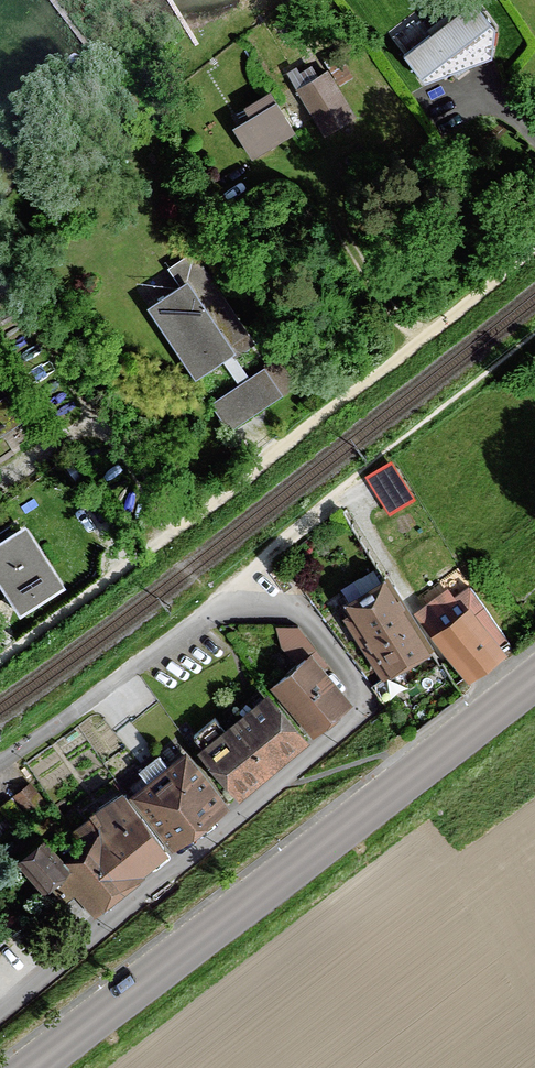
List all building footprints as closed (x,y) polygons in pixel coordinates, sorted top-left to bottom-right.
[(393,58),(414,83),(479,60),(485,32),(462,4),(393,58)] [(291,86),(324,139),(355,121),(325,65),(291,86)] [(224,130),(243,160),(283,134),(258,94),(235,108),(242,119),(224,130)] [(140,309),(185,380),(244,343),(187,254),(160,271),(172,290),(140,309)] [(259,370),(206,407),(224,433),(277,396),(259,370)] [(13,421),(0,403),(0,430),(13,421)] [(394,457),(368,470),(390,511),(416,498),(394,457)] [(0,541),(0,582),(22,615),(68,586),(28,523),(0,541)] [(429,648),(455,685),(502,653),(457,589),(407,624),(372,574),(327,606),(381,682),(429,648)] [(263,687),(304,736),(342,704),(301,655),(263,687)] [(187,753),(230,802),(298,742),(256,693),(187,753)] [(122,800),(168,853),(221,807),(175,754),(122,800)] [(55,875),(90,917),(161,858),(108,794),(78,819),(80,821),(63,835),(70,843),(50,859),(34,839),(9,860),(36,891),(55,875)]
